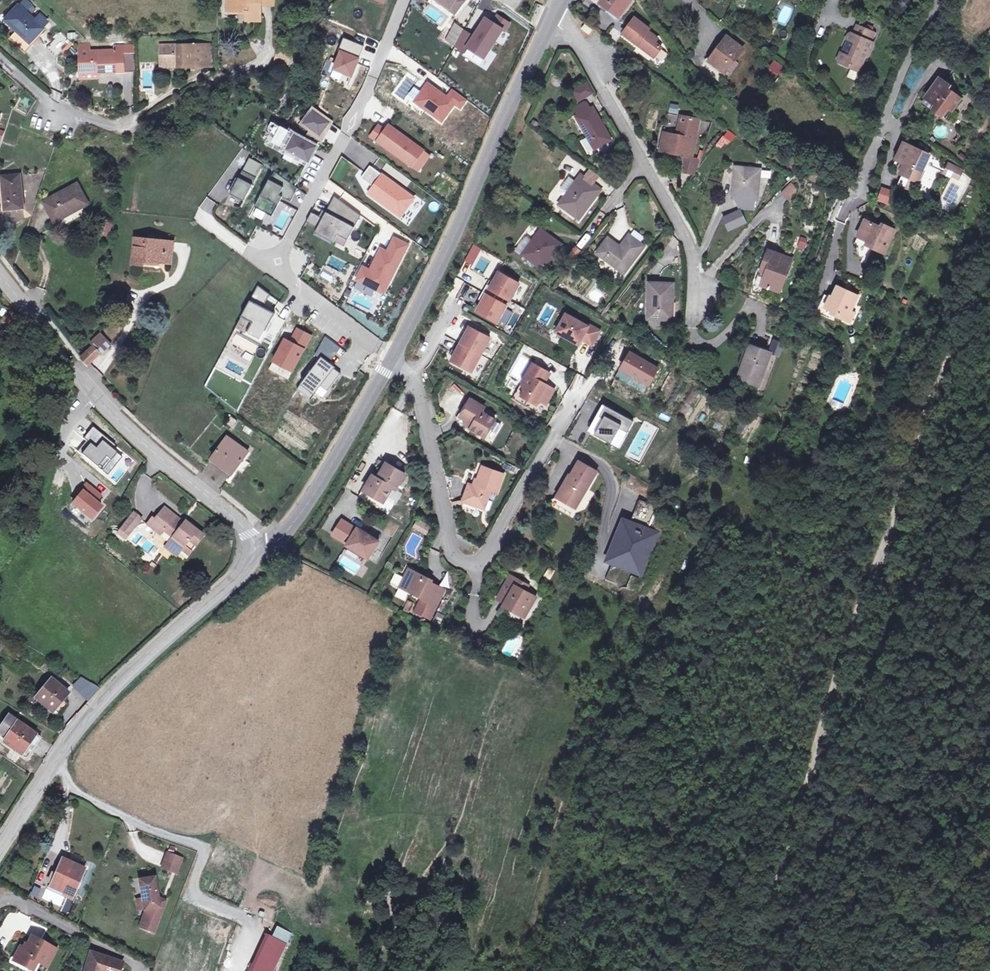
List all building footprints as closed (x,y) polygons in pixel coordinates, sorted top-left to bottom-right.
[(19,4),(27,11),(33,5),(28,0),(22,0),(19,4)] [(261,0),(228,0),(228,11),(247,11),(247,20),(260,21),(261,0)] [(455,12),(464,0),(438,0),(455,12)] [(600,4),(618,17),(630,0),(602,0),(600,4)] [(18,3),(2,20),(29,45),(45,28),(43,27),(50,20),(40,12),(34,18),(27,11),(19,4),(18,3)] [(464,31),(456,46),(464,52),(468,47),(485,58),(503,28),(505,30),(509,23),(498,15),(493,23),(486,18),(474,37),(464,31)] [(635,18),(623,34),(655,57),(662,47),(655,42),(658,38),(648,30),(650,28),(635,18)] [(771,21),(767,29),(774,32),(777,24),(771,21)] [(585,23),(581,28),(589,34),(593,29),(585,23)] [(839,60),(840,63),(850,67),(853,66),(861,69),(876,32),(857,24),(853,34),(849,35),(847,41),(850,42),(848,47),(845,46),(839,60)] [(56,58),(72,43),(70,41),(62,33),(47,48),(56,58)] [(719,52),(710,62),(725,73),(743,49),(726,36),(716,50),(719,52)] [(344,38),(340,48),(359,56),(363,45),(344,38)] [(123,52),(123,46),(114,46),(114,50),(90,52),(90,44),(79,45),(81,72),(99,71),(99,73),(116,72),(116,71),(124,71),(123,52)] [(212,63),(212,49),(209,49),(209,45),(161,46),(161,64),(178,64),(178,67),(203,66),(203,63),(212,63)] [(340,48),(332,70),(351,77),(359,56),(340,48)] [(136,70),(135,52),(123,52),(124,71),(136,70)] [(286,62),(288,54),(280,53),(278,61),(286,62)] [(779,77),(786,68),(774,60),(768,68),(779,77)] [(949,86),(939,78),(933,87),(935,89),(928,100),(935,105),(933,109),(942,116),(947,107),(952,110),(960,98),(947,89),(949,86)] [(588,81),(571,91),(578,103),(595,93),(588,81)] [(467,99),(453,89),(447,97),(428,83),(415,101),(442,121),(455,103),(461,108),(467,99)] [(935,105),(928,100),(925,104),(933,109),(935,105)] [(576,117),(595,149),(611,140),(592,108),(591,109),(587,102),(573,110),(577,117),(576,117)] [(677,114),(679,105),(670,104),(669,113),(677,114)] [(947,107),(942,116),(946,118),(952,110),(947,107)] [(304,123),(322,137),(330,122),(314,110),(304,123)] [(664,133),(660,151),(683,156),(691,157),(699,119),(681,116),(677,135),(664,133)] [(534,119),(531,124),(537,128),(540,123),(534,119)] [(277,134),(281,127),(272,122),(268,129),(277,134)] [(371,136),(411,166),(423,150),(414,143),(412,145),(409,142),(410,140),(389,125),(385,130),(379,125),(371,136)] [(273,142),(304,159),(313,144),(281,127),(277,134),(273,142)] [(727,129),(716,145),(724,151),(736,135),(727,129)] [(917,182),(929,155),(904,143),(896,159),(907,164),(903,173),(910,176),(909,178),(910,179),(916,182),(917,182)] [(317,146),(313,144),(304,159),(309,161),(317,146)] [(683,156),(682,174),(693,176),(705,160),(691,157),(683,156)] [(243,170),(257,177),(263,164),(249,157),(243,170)] [(949,164),(947,169),(955,173),(960,176),(962,172),(960,170),(949,164)] [(931,189),(939,169),(928,165),(919,185),(931,189)] [(369,193),(400,216),(414,198),(370,166),(361,178),(373,187),(369,193)] [(736,167),(733,198),(741,199),(755,200),(757,200),(760,170),(736,167)] [(589,169),(583,177),(594,185),(600,177),(589,169)] [(947,169),(945,173),(952,177),(955,173),(947,169)] [(256,178),(243,170),(230,194),(244,201),(256,178)] [(275,171),(271,180),(269,179),(255,207),(273,216),(283,197),(291,202),(298,188),(275,171)] [(24,209),(21,174),(3,176),(5,190),(2,190),(4,211),(24,209)] [(565,196),(559,205),(579,219),(600,190),(594,185),(583,177),(581,175),(576,182),(565,196)] [(561,194),(565,196),(576,182),(570,177),(561,189),(561,194)] [(910,179),(906,188),(912,191),(916,182),(910,179)] [(797,187),(790,184),(782,195),(792,201),(797,187)] [(87,204),(77,185),(45,202),(55,221),(87,204)] [(881,187),(877,201),(889,205),(893,190),(881,187)] [(361,216),(334,196),(323,218),(315,214),(310,224),(317,228),(315,232),(334,242),(334,241),(338,235),(348,240),(361,216)] [(741,199),(740,207),(754,209),(755,200),(741,199)] [(738,209),(724,220),(732,230),(746,219),(738,209)] [(306,222),(310,224),(315,214),(312,212),(306,222)] [(108,237),(112,222),(102,219),(97,236),(108,237)] [(873,248),(884,253),(895,230),(884,225),(882,228),(865,220),(858,237),(867,241),(874,245),(873,248)] [(532,241),(523,254),(523,255),(542,269),(560,244),(541,230),(532,241)] [(344,247),(348,240),(338,235),(334,241),(344,247)] [(608,238),(597,253),(624,273),(644,246),(629,235),(620,247),(608,238)] [(173,240),(132,236),(129,266),(143,267),(144,265),(158,266),(159,263),(164,263),(164,265),(172,265),(173,240)] [(805,250),(809,239),(800,236),(796,247),(805,250)] [(525,238),(515,250),(523,254),(532,241),(527,237),(525,238)] [(388,285),(408,245),(394,238),(388,252),(381,249),(371,271),(363,267),(357,280),(377,290),(382,281),(388,285)] [(474,244),(465,261),(473,265),(482,248),(474,244)] [(575,246),(566,258),(572,263),(581,251),(575,246)] [(515,250),(513,249),(510,253),(521,259),(523,255),(523,254),(515,250)] [(765,275),(761,285),(779,292),(792,260),(768,250),(762,266),(767,268),(765,275)] [(585,255),(577,266),(582,270),(590,259),(585,255)] [(477,311),(497,323),(507,306),(502,304),(506,298),(509,300),(518,284),(498,272),(493,282),(489,280),(482,292),(483,293),(480,299),(483,301),(477,311)] [(756,284),(761,285),(765,275),(760,273),(758,274),(756,281),(756,284)] [(382,281),(377,290),(384,293),(388,285),(382,281)] [(649,283),(648,319),(672,320),(673,284),(649,283)] [(259,286),(242,317),(253,322),(247,333),(261,341),(275,314),(271,311),(263,307),(264,306),(270,295),(259,286)] [(858,296),(837,287),(832,298),(827,308),(838,314),(837,316),(846,321),(851,310),(858,296)] [(835,321),(837,316),(838,314),(827,308),(832,298),(825,294),(819,306),(817,313),(835,321)] [(851,310),(846,321),(850,322),(855,312),(851,310)] [(9,327),(16,316),(8,311),(1,322),(9,327)] [(600,331),(589,325),(588,327),(566,314),(556,332),(578,345),(581,339),(592,345),(600,331)] [(253,322),(242,317),(235,331),(259,344),(261,341),(247,333),(253,322)] [(450,360),(471,371),(489,338),(469,327),(463,337),(462,336),(454,350),(456,350),(453,356),(450,360)] [(285,339),(273,361),(292,371),(311,336),(298,329),(291,342),(285,339)] [(111,344),(101,333),(90,343),(93,346),(101,353),(111,344)] [(768,351),(778,355),(784,344),(774,339),(768,351)] [(88,366),(101,353),(93,346),(81,358),(88,366)] [(738,379),(759,386),(770,353),(750,346),(738,379)] [(623,370),(649,385),(659,368),(639,357),(641,353),(632,349),(630,352),(632,353),(623,370)] [(620,369),(623,370),(632,353),(630,352),(620,369)] [(322,357),(297,389),(310,398),(321,385),(333,368),(334,367),(322,357)] [(292,371),(273,361),(269,369),(288,379),(292,371)] [(539,400),(546,404),(555,390),(544,384),(543,379),(548,372),(533,364),(522,383),(524,392),(522,396),(537,405),(539,400)] [(333,368),(321,385),(328,390),(340,374),(333,368)] [(524,392),(522,383),(516,393),(522,396),(524,392)] [(458,422),(485,437),(495,420),(481,412),(484,408),(470,400),(458,422)] [(628,434),(634,421),(606,406),(600,417),(604,419),(595,435),(612,444),(620,429),(628,434)] [(232,428),(237,421),(231,417),(227,423),(232,428)] [(591,433),(595,435),(604,419),(600,417),(591,433)] [(496,420),(490,429),(496,433),(502,423),(496,420)] [(829,422),(826,428),(835,432),(838,426),(829,422)] [(518,436),(511,450),(521,455),(528,441),(518,436)] [(233,474),(249,452),(227,437),(212,458),(233,474)] [(123,465),(125,457),(117,455),(115,463),(123,465)] [(233,474),(212,458),(209,462),(230,477),(233,474)] [(557,498),(576,509),(597,472),(579,461),(557,498)] [(405,474),(386,463),(381,471),(380,475),(376,473),(365,492),(384,503),(386,499),(392,488),(395,490),(405,474)] [(503,475),(483,467),(475,487),(469,485),(463,500),(463,501),(479,507),(483,496),(488,498),(491,490),(496,493),(503,475)] [(392,488),(386,499),(396,505),(402,494),(395,490),(392,488)] [(488,498),(483,496),(479,507),(484,509),(488,498)] [(576,509),(557,498),(553,506),(571,517),(576,509)] [(451,503),(452,508),(462,506),(463,501),(463,500),(451,503)] [(627,540),(619,537),(611,556),(620,560),(617,568),(631,573),(633,569),(642,572),(657,534),(648,531),(657,509),(642,502),(634,521),(642,524),(639,533),(631,529),(627,540)] [(164,528),(174,515),(165,508),(155,520),(164,528)] [(131,532),(141,520),(134,514),(124,526),(131,532)] [(203,536),(186,522),(181,527),(178,524),(180,520),(174,515),(164,528),(155,520),(153,518),(147,525),(159,535),(164,529),(174,536),(168,544),(179,553),(181,550),(188,555),(203,536)] [(357,530),(343,521),(333,535),(348,545),(347,546),(369,560),(380,543),(358,529),(357,530)] [(642,524),(634,521),(626,524),(621,531),(619,537),(627,540),(631,529),(639,533),(642,524)] [(131,532),(124,526),(118,533),(125,539),(131,532)] [(179,553),(168,544),(165,549),(176,557),(179,553)] [(426,577),(409,569),(400,588),(423,598),(431,602),(439,586),(425,580),(426,577)] [(510,576),(497,598),(505,602),(503,605),(512,610),(518,610),(526,615),(535,598),(526,592),(529,586),(510,576)] [(439,586),(431,602),(423,598),(417,611),(432,618),(445,590),(439,586)] [(399,589),(396,596),(404,600),(407,593),(399,589)] [(412,612),(415,603),(406,600),(403,609),(412,612)] [(82,675),(71,686),(87,701),(98,690),(82,675)] [(63,700),(68,693),(51,679),(36,698),(44,705),(57,717),(67,704),(63,700)] [(44,705),(36,698),(32,695),(26,703),(39,710),(44,705)] [(36,735),(9,716),(0,728),(0,733),(6,738),(3,742),(22,755),(27,748),(32,751),(41,738),(36,735)] [(182,859),(168,854),(165,862),(179,867),(182,859)] [(63,860),(51,888),(73,897),(85,869),(63,860)] [(179,867),(165,862),(162,868),(176,873),(179,867)] [(148,909),(141,927),(154,931),(165,902),(162,900),(162,899),(158,897),(154,877),(140,880),(143,899),(145,909),(148,909)] [(139,911),(145,909),(143,899),(137,900),(139,911)] [(68,903),(64,912),(70,915),(74,906),(68,903)] [(139,926),(141,927),(148,909),(145,909),(139,926)] [(270,936),(254,970),(274,970),(287,944),(270,936)] [(21,947),(14,960),(30,969),(35,961),(47,967),(56,950),(32,938),(26,950),(21,947)] [(86,970),(120,970),(122,963),(92,953),(86,970)]
